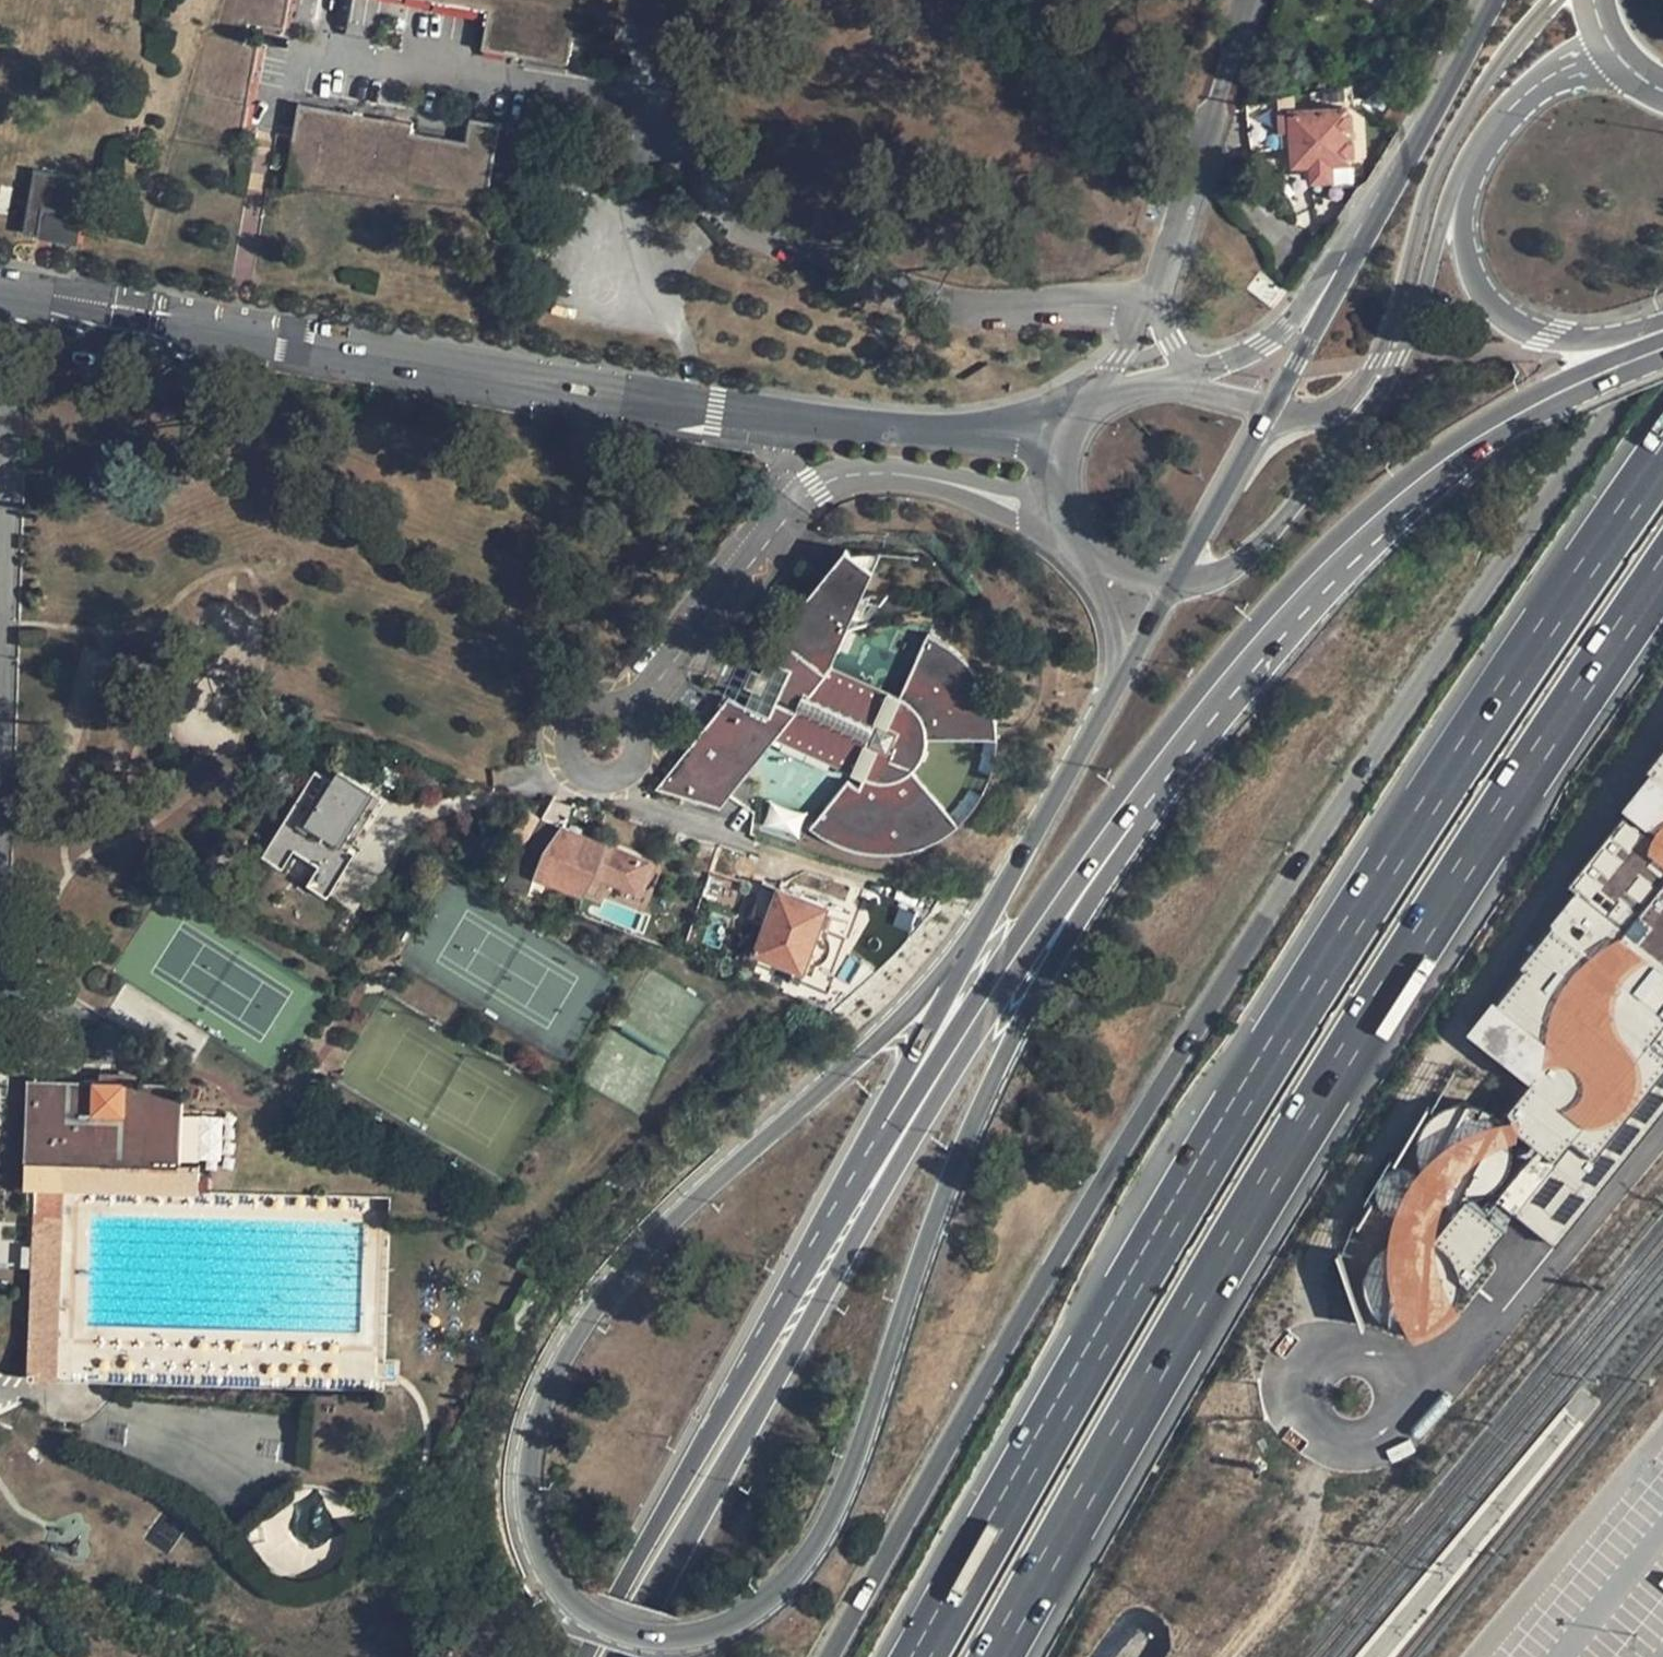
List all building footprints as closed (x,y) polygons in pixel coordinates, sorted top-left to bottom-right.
[(288,0),(235,0),(232,17),(209,14),(191,123),(241,132),(255,47),(244,45),(247,26),(282,31),(288,0)] [(490,11),(492,0),(436,0),(436,1),(490,11)] [(490,11),(483,47),(568,62),(577,9),(530,0),(492,0),(490,11)] [(1275,99),(1245,104),(1246,115),(1277,111),(1276,103),(1275,99)] [(1293,164),(1309,163),(1335,162),(1349,161),(1349,155),(1353,155),(1351,137),(1348,137),(1347,127),(1351,126),(1350,111),(1346,111),(1346,106),(1289,110),(1287,103),(1276,103),(1277,111),(1278,131),(1289,130),(1293,164)] [(408,149),(410,133),(411,126),(297,106),(285,179),(485,214),(499,128),(469,122),(465,143),(462,157),(408,149)] [(465,143),(410,133),(408,149),(462,157),(465,143)] [(1336,181),(1335,162),(1309,163),(1310,183),(1336,181)] [(23,234),(40,236),(42,225),(74,230),(82,180),(33,174),(23,234)] [(71,245),(74,230),(42,225),(40,236),(40,241),(71,245)] [(846,547),(840,552),(862,568),(868,553),(858,548),(846,547)] [(803,693),(823,666),(862,568),(840,552),(835,549),(754,653),(759,659),(753,672),(760,675),(751,692),(745,691),(738,704),(720,699),(651,790),(672,794),(679,787),(698,801),(716,805),(768,740),(773,733),(820,751),(825,763),(857,776),(853,784),(840,781),(806,825),(820,833),(834,840),(852,845),(865,847),(878,848),(891,846),(921,840),(922,825),(940,829),(952,820),(909,766),(913,759),(919,747),(921,732),(990,731),(989,717),(986,706),(971,702),(982,692),(974,676),(963,660),(956,652),(948,656),(937,661),(938,638),(919,628),(894,690),(879,685),(866,717),(803,693)] [(948,645),(938,638),(937,661),(948,656),(956,652),(948,645)] [(879,685),(823,666),(803,693),(866,717),(879,685)] [(736,687),(745,691),(751,692),(760,675),(753,672),(744,670),(736,687)] [(986,706),(982,692),(971,702),(986,706)] [(768,740),(825,763),(820,751),(773,733),(768,740)] [(1461,1029),(1529,1080),(1509,1107),(1517,1124),(1538,1144),(1485,1201),(1467,1193),(1437,1231),(1479,1264),(1519,1214),(1552,1241),(1662,1100),(1662,750),(1461,1029)] [(354,855),(347,849),(339,844),(373,789),(344,772),(335,783),(317,773),(265,854),(283,866),(296,849),(319,865),(340,877),(354,855)] [(672,794),(698,801),(679,787),(672,794)] [(382,795),(373,789),(339,844),(347,849),(382,795)] [(565,841),(580,811),(549,802),(534,831),(540,834),(538,841),(552,845),(555,839),(565,841)] [(921,840),(940,829),(922,825),(921,840)] [(329,895),(340,877),(319,865),(309,883),(329,895)] [(830,945),(830,935),(821,930),(829,907),(762,881),(750,914),(770,922),(759,950),(815,970),(818,964),(829,954),(830,945)] [(839,911),(829,907),(821,930),(830,935),(839,911)] [(26,1137),(25,1159),(182,1162),(183,1091),(133,1090),(133,1082),(83,1081),(83,1088),(36,1087),(35,1137),(26,1137)] [(214,1163),(182,1162),(25,1159),(25,1186),(36,1186),(64,1187),(214,1191),(214,1163)] [(61,1381),(64,1187),(36,1186),(30,1380),(61,1381)] [(64,1187),(61,1381),(392,1391),(396,1193),(214,1191),(64,1187)] [(318,1490),(246,1529),(274,1582),(346,1543),(318,1490)]
